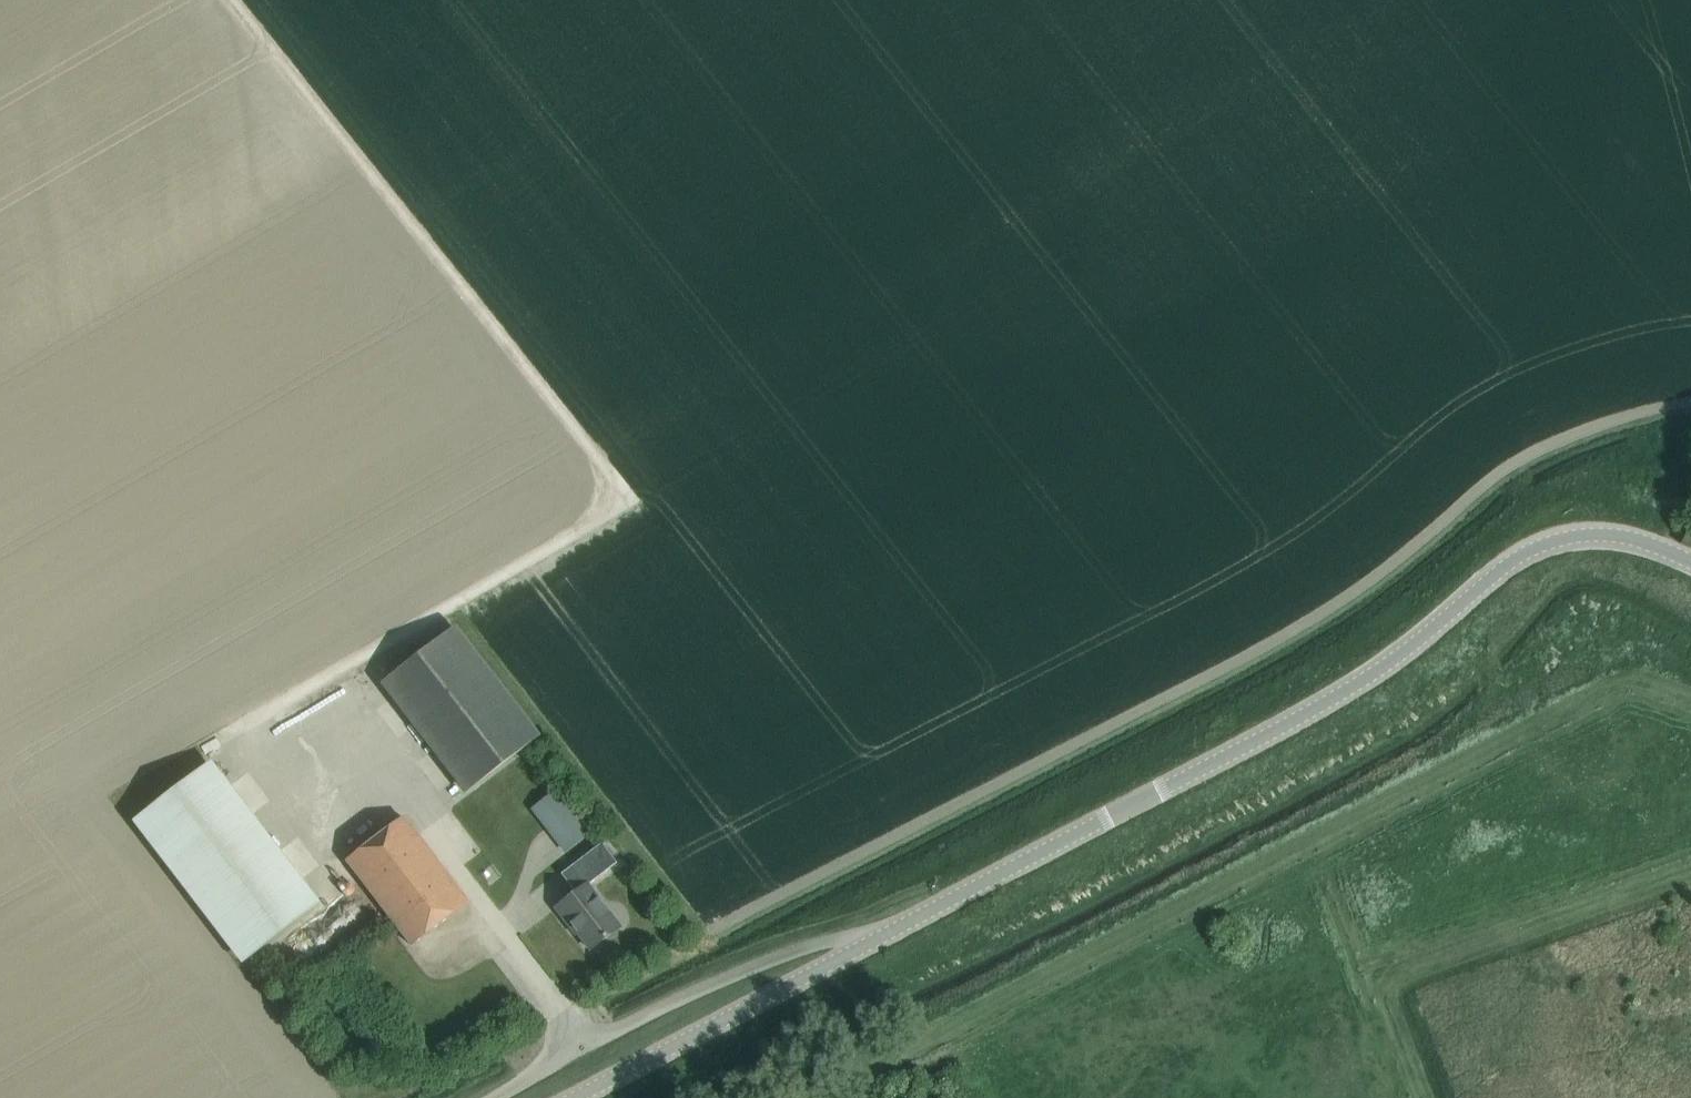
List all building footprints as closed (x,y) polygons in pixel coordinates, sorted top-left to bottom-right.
[(466,790),(537,735),(454,628),(384,683),(452,772),(466,790)] [(278,936),(294,923),(322,902),(212,760),(133,820),(222,936),(243,963),(278,936)] [(572,835),(596,820),(573,781),(549,796),(572,835)] [(411,945),(468,901),(403,816),(346,860),(411,945)] [(620,927),(587,884),(556,907),(568,924),(570,922),(590,949),(620,927)]
